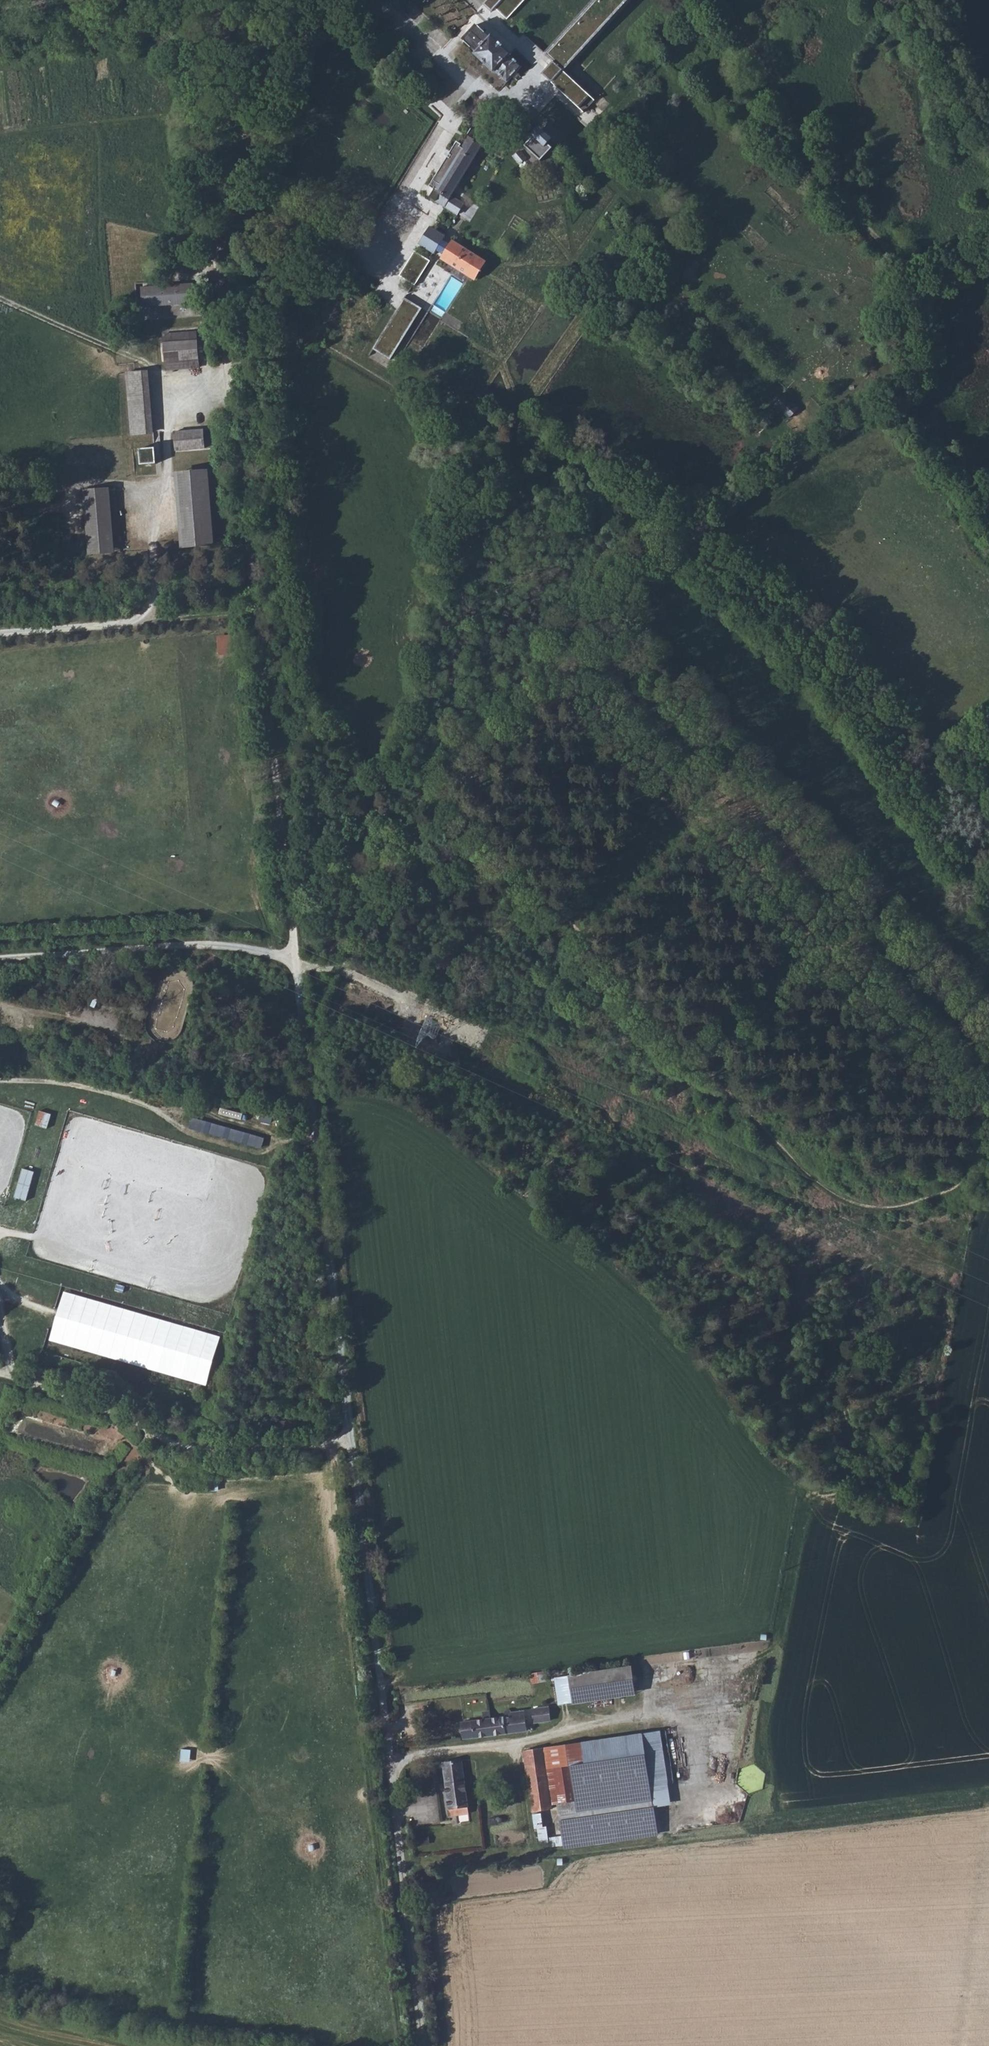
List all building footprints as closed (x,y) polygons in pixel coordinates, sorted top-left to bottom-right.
[(487,1),(483,4),(492,12),(496,8),(507,19),(525,0),(486,0),(487,1)] [(563,71),(630,0),(596,0),(545,54),(553,62),(542,74),(579,109),(591,96),(563,71)] [(511,54),(492,36),(490,37),(479,27),(476,25),(462,39),(465,42),(464,42),(476,53),(475,54),(494,73),(496,71),(507,82),(522,67),(510,56),(511,54)] [(478,132),(474,130),(462,150),(459,148),(461,145),(457,143),(430,187),(434,190),(430,197),(457,214),(464,204),(451,196),(487,138),(483,136),(486,132),(480,128),(478,132)] [(540,128),(532,136),(534,137),(525,146),(541,161),(553,149),(549,145),(553,140),(540,128)] [(521,150),(513,157),(520,164),(526,158),(521,150)] [(431,225),(420,244),(437,255),(449,236),(431,225)] [(476,280),(486,263),(453,242),(442,259),(460,270),(476,280)] [(430,261),(415,251),(399,276),(415,286),(430,261)] [(143,306),(196,306),(196,286),(143,286),(143,306)] [(422,308),(404,297),(372,349),(390,360),(422,308)] [(196,332),(164,335),(166,370),(199,368),(196,332)] [(144,434),(160,433),(155,371),(139,372),(144,434)] [(774,403),(790,420),(801,410),(785,393),(774,403)] [(203,430),(174,432),(176,451),(205,449),(203,430)] [(155,448),(139,449),(141,465),(156,464),(155,448)] [(207,471),(178,473),(183,548),(212,546),(207,471)] [(109,488),(84,490),(89,555),(114,553),(109,488)] [(193,1117),(190,1128),(263,1146),(266,1135),(193,1117)] [(15,1196),(27,1200),(36,1171),(24,1167),(15,1196)] [(634,1666),(571,1674),(574,1699),(575,1701),(580,1700),(637,1693),(634,1666)] [(574,1699),(571,1674),(559,1675),(562,1700),(574,1699)] [(531,1710),(532,1723),(548,1722),(547,1708),(531,1710)] [(524,1730),(523,1721),(523,1715),(512,1716),(511,1712),(508,1711),(505,1712),(503,1715),(504,1717),(463,1721),(466,1737),(524,1730)] [(562,1845),(655,1833),(652,1806),(670,1804),(659,1731),(522,1751),(532,1810),(557,1807),(562,1845)] [(462,1760),(445,1762),(450,1814),(467,1812),(462,1760)] [(544,1825),(535,1826),(538,1842),(545,1841),(544,1825)]
